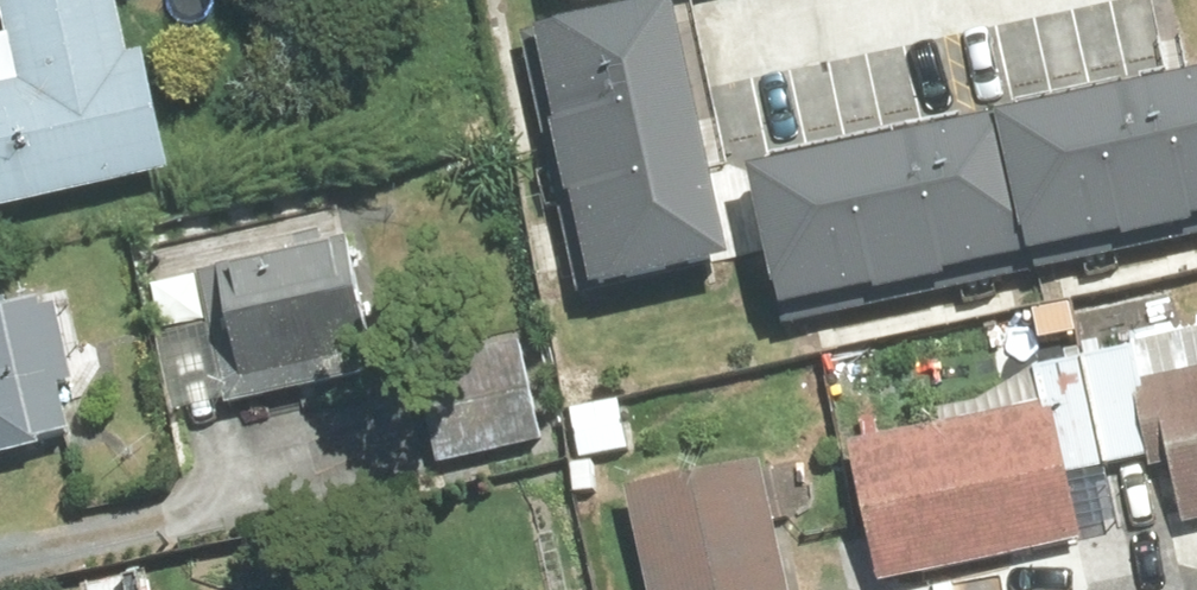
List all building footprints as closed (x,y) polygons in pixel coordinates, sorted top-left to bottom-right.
[(165,177),(138,55),(125,57),(113,0),(0,0),(0,37),(10,83),(0,85),(0,213),(165,177)] [(560,35),(612,298),(767,267),(715,4),(560,35)] [(1052,260),(1196,234),(1196,79),(1024,111),(1052,260)] [(753,161),(781,311),(1052,260),(1024,111),(753,161)] [(348,239),(186,275),(216,414),(379,379),(348,239)] [(0,306),(0,461),(34,453),(32,445),(62,439),(51,388),(68,385),(50,306),(34,310),(32,302),(2,308),(1,305),(0,306)] [(1144,459),(1147,472),(1163,468),(1177,529),(1196,525),(1196,330),(1131,345),(1132,349),(1028,373),(1005,385),(988,395),(974,405),(935,412),(939,428),(841,450),(873,589),(874,589),(1083,542),(1068,476),(1144,459)] [(537,447),(516,349),(443,365),(464,463),(537,447)] [(757,466),(620,498),(641,589),(786,589),(757,466)]
